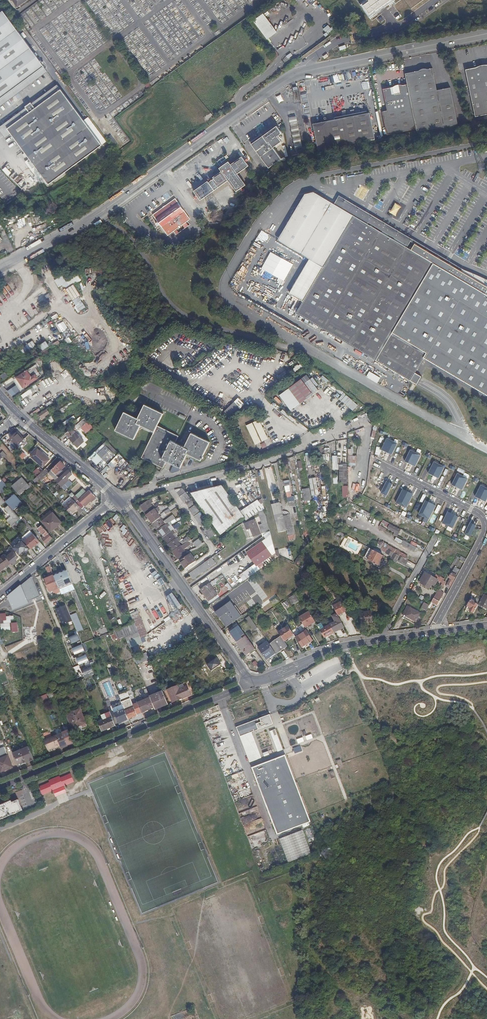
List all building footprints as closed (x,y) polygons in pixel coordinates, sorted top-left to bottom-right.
[(361,5),(373,20),(400,0),(368,0),(361,5)] [(9,20),(3,12),(0,14),(0,26),(9,20)] [(257,22),(266,33),(271,41),(281,34),(267,15),(266,16),(257,22)] [(44,67),(29,46),(9,20),(0,26),(0,99),(10,91),(44,67)] [(482,114),(486,113),(486,64),(466,69),(475,116),(482,114)] [(18,94),(48,72),(44,67),(10,91),(0,99),(0,106),(18,94)] [(417,132),(458,124),(451,87),(438,89),(433,67),(405,73),(407,84),(416,129),(417,132)] [(407,84),(383,88),(387,110),(382,111),(387,134),(398,132),(416,129),(407,84)] [(61,89),(58,85),(17,114),(0,126),(0,130),(5,138),(12,133),(8,128),(32,110),(61,89)] [(83,119),(61,89),(32,110),(8,128),(12,133),(32,162),(36,168),(50,186),(73,169),(103,147),(83,119)] [(312,124),(318,150),(375,139),(369,113),(312,124)] [(417,132),(417,134),(459,126),(458,124),(417,132)] [(276,125),(267,132),(251,143),(257,152),(261,157),(264,161),(266,164),(268,166),(268,167),(274,163),(281,158),(273,147),(281,140),(277,135),(280,133),(280,131),(276,125)] [(298,125),(291,126),(293,138),(300,136),(298,125)] [(112,145),(116,142),(111,135),(107,137),(112,145)] [(375,142),(375,139),(318,150),(318,153),(375,142)] [(276,147),(281,155),(287,151),(282,143),(276,147)] [(229,162),(220,169),(221,171),(194,191),(196,195),(198,196),(201,200),(228,181),(236,191),(246,184),(238,174),(248,166),(245,161),(244,160),(242,156),(231,164),(229,162)] [(216,163),(220,169),(229,162),(225,156),(216,163)] [(19,189),(26,186),(23,179),(20,180),(18,176),(14,178),(19,189)] [(363,200),(369,190),(361,185),(355,195),(363,200)] [(283,245),(313,193),(304,197),(287,224),(277,241),(283,245)] [(313,193),(283,245),(309,260),(322,268),(303,302),(296,313),(320,327),(343,341),(346,343),(375,360),(375,361),(403,377),(410,382),(415,374),(414,373),(423,358),(460,380),(486,396),(486,288),(442,261),(414,245),(410,251),(369,226),(333,205),(313,193)] [(333,205),(369,226),(410,251),(414,245),(442,261),(486,288),(486,284),(464,271),(433,252),(414,241),(392,229),(363,211),(338,197),(333,205)] [(158,222),(159,224),(167,235),(190,219),(175,199),(153,215),(158,222)] [(283,272),(289,260),(272,251),(266,263),(283,272)] [(322,268),(309,260),(289,293),(303,302),(322,268)] [(85,307),(79,296),(81,295),(74,284),(66,289),(80,311),(85,307)] [(55,322),(62,318),(58,313),(52,316),(55,322)] [(58,324),(62,332),(68,328),(64,321),(58,324)] [(68,329),(63,333),(70,342),(75,339),(68,329)] [(24,354),(36,346),(33,341),(20,349),(24,354)] [(43,350),(49,346),(46,341),(40,345),(43,350)] [(122,343),(119,349),(125,351),(127,345),(122,343)] [(13,380),(20,390),(41,376),(34,366),(13,380)] [(370,371),(367,377),(378,383),(381,377),(370,371)] [(280,394),(291,410),(322,390),(313,377),(311,378),(308,375),(280,394)] [(33,388),(21,394),(23,397),(35,391),(33,388)] [(339,398),(353,411),(358,405),(345,392),(339,398)] [(27,403),(36,397),(34,394),(25,400),(27,403)] [(230,418),(245,404),(239,398),(224,412),(230,418)] [(175,464),(178,465),(181,467),(187,453),(201,459),(210,441),(191,432),(185,446),(175,442),(178,435),(157,425),(162,413),(144,403),(137,417),(124,411),(120,419),(115,429),(134,439),(137,432),(139,426),(153,433),(149,442),(141,457),(163,467),(167,460),(175,464)] [(281,412),(290,418),(292,416),(283,410),(281,412)] [(85,418),(65,433),(78,447),(81,444),(83,446),(86,443),(75,431),(88,421),(85,418)] [(260,419),(247,425),(256,445),(269,438),(260,419)] [(11,440),(16,446),(18,445),(21,442),(25,438),(23,437),(22,438),(17,432),(10,438),(11,440)] [(388,439),(382,451),(392,456),(398,444),(388,439)] [(13,449),(16,446),(11,440),(8,443),(10,445),(13,449)] [(105,461),(114,454),(106,445),(97,453),(105,461)] [(42,467),(50,460),(38,448),(31,456),(42,467)] [(411,451),(405,462),(416,467),(421,456),(411,451)] [(103,471),(108,475),(124,458),(119,453),(103,471)] [(349,465),(356,466),(357,456),(349,456),(349,465)] [(61,470),(65,467),(60,462),(53,469),(55,472),(57,470),(60,473),(62,471),(61,470)] [(435,463),(429,474),(439,479),(445,468),(435,463)] [(175,464),(172,472),(175,473),(180,469),(181,467),(178,465),(175,464)] [(340,483),(349,483),(348,464),(340,464),(340,483)] [(46,469),(37,477),(40,480),(49,472),(46,469)] [(58,479),(58,478),(55,481),(57,483),(61,487),(69,480),(67,478),(72,474),(68,470),(58,479)] [(41,481),(49,491),(57,483),(55,481),(58,478),(51,471),(41,481)] [(385,477),(376,474),(372,485),(381,489),(385,477)] [(458,474),(452,486),(463,491),(468,479),(458,474)] [(19,495),(24,491),(23,490),(29,485),(23,478),(13,487),(19,495)] [(312,495),(319,495),(317,478),(310,478),(312,495)] [(387,482),(381,494),(387,497),(393,485),(387,482)] [(259,511),(265,507),(261,497),(240,512),(221,485),(191,493),(208,517),(219,532),(222,533),(244,518),(246,520),(259,511)] [(95,497),(100,493),(97,491),(93,486),(89,490),(90,491),(95,497)] [(481,486),(476,497),(486,502),(486,500),(486,489),(481,486)] [(182,487),(175,489),(180,496),(181,495),(190,508),(200,523),(205,529),(209,526),(204,520),(205,519),(182,487)] [(75,495),(72,498),(71,499),(75,503),(78,500),(87,492),(84,488),(79,493),(75,496),(75,495)] [(403,490),(397,504),(407,509),(414,495),(403,490)] [(78,501),(78,500),(75,503),(79,507),(81,510),(84,507),(82,505),(89,499),(91,498),(92,499),(95,497),(90,491),(78,501)] [(253,493),(248,496),(252,502),(257,499),(253,493)] [(13,510),(22,502),(17,497),(15,495),(7,502),(13,510)] [(79,507),(75,503),(71,499),(71,498),(62,505),(70,514),(75,510),(79,507)] [(148,500),(143,503),(140,506),(178,558),(189,550),(188,548),(184,551),(180,546),(184,543),(185,543),(190,539),(187,535),(179,541),(180,543),(179,544),(170,532),(175,528),(177,531),(182,528),(178,523),(168,529),(165,525),(175,518),(173,515),(163,522),(160,517),(164,515),(162,512),(158,515),(153,508),(154,508),(157,505),(156,503),(154,505),(154,506),(153,507),(150,503),(152,501),(150,499),(148,500)] [(426,501),(419,515),(429,520),(436,506),(426,501)] [(287,531),(289,540),(296,539),(291,514),(284,516),(281,502),(273,504),(279,533),(287,531)] [(20,519),(17,516),(8,505),(4,508),(13,518),(8,523),(12,527),(17,522),(20,519)] [(369,513),(359,508),(352,522),(363,527),(369,513)] [(259,512),(262,524),(267,522),(264,510),(259,512)] [(60,523),(53,513),(43,521),(51,531),(60,523)] [(459,518),(448,513),(443,524),(453,529),(459,518)] [(117,515),(113,519),(119,524),(122,520),(117,515)] [(21,520),(30,531),(32,529),(27,523),(26,522),(24,518),(21,520)] [(255,519),(245,523),(247,529),(251,527),(254,536),(261,533),(255,519)] [(263,536),(270,531),(267,522),(262,524),(259,525),(263,536)] [(400,530),(390,524),(388,527),(387,529),(394,532),(393,534),(397,536),(400,530)] [(476,526),(471,524),(465,535),(470,538),(476,526)] [(48,534),(41,526),(38,529),(42,534),(44,536),(41,539),(46,544),(52,538),(48,534)] [(209,526),(205,529),(203,531),(208,539),(215,534),(211,530),(209,526)] [(31,549),(39,542),(33,534),(24,541),(30,548),(31,549)] [(126,541),(131,544),(134,539),(126,534),(124,537),(127,539),(126,541)] [(274,553),(276,552),(271,535),(263,541),(270,552),(274,553)] [(197,548),(203,543),(199,538),(193,543),(197,548)] [(17,543),(24,551),(25,552),(30,548),(24,541),(22,539),(17,543)] [(378,544),(404,558),(406,555),(380,540),(378,544)] [(415,552),(417,547),(403,540),(401,544),(415,552)] [(262,542),(255,547),(247,553),(256,566),(272,556),(269,552),(262,542)] [(12,547),(19,555),(24,551),(17,543),(12,547)] [(390,559),(396,562),(397,559),(406,564),(408,560),(404,558),(378,544),(377,546),(381,548),(380,550),(386,553),(386,554),(391,556),(390,559)] [(285,565),(295,562),(290,548),(280,552),(285,565)] [(364,557),(378,564),(383,555),(373,549),(373,550),(369,548),(364,557)] [(11,563),(13,566),(16,563),(15,560),(18,558),(13,552),(12,553),(11,552),(8,554),(9,555),(6,557),(10,562),(11,563)] [(194,562),(189,554),(179,561),(184,569),(194,562)] [(6,567),(11,563),(10,562),(6,557),(5,555),(0,558),(6,567)] [(206,561),(187,574),(191,580),(210,567),(206,561)] [(450,586),(459,569),(454,567),(449,577),(450,578),(447,584),(450,586)] [(66,571),(53,576),(60,592),(61,595),(71,590),(71,591),(74,589),(66,571)] [(434,585),(437,581),(425,573),(419,582),(429,589),(432,584),(434,585)] [(60,592),(53,576),(44,580),(48,590),(48,591),(49,593),(52,591),(53,592),(54,592),(55,594),(60,592)] [(166,583),(161,577),(156,580),(161,586),(166,583)] [(215,581),(213,580),(200,589),(208,600),(217,594),(210,585),(215,581)] [(167,586),(160,589),(163,596),(170,593),(167,586)] [(486,590),(479,604),(486,608),(486,590)] [(172,593),(167,598),(177,609),(182,605),(172,593)] [(287,598),(291,604),(298,600),(294,594),(287,598)] [(431,601),(432,602),(437,605),(441,598),(440,597),(437,595),(435,599),(433,598),(431,601)] [(277,597),(270,602),(273,606),(280,601),(277,597)] [(323,599),(317,602),(320,607),(325,604),(326,607),(331,604),(331,603),(328,598),(324,600),(323,599)] [(466,609),(474,613),(478,605),(474,603),(474,601),(471,599),(466,609)] [(273,606),(270,602),(262,607),(265,611),(273,606)] [(337,615),(347,610),(343,602),(339,603),(333,607),(333,608),(337,615)] [(322,610),(323,613),(333,608),(333,607),(332,605),(322,610)] [(406,615),(406,616),(415,621),(416,622),(421,612),(408,605),(403,613),(406,615)] [(55,610),(62,626),(72,621),(65,606),(55,610)] [(159,616),(165,614),(161,606),(155,609),(159,616)] [(138,611),(131,614),(141,638),(147,634),(138,611)] [(226,612),(225,611),(218,617),(219,619),(220,618),(223,622),(222,622),(223,624),(231,619),(230,617),(231,617),(232,612),(227,611),(226,612)] [(372,622),(370,611),(359,613),(361,624),(372,622)] [(315,621),(309,612),(299,617),(305,627),(315,621)] [(11,622),(10,619),(13,619),(13,615),(6,616),(5,613),(0,613),(0,623),(11,622)] [(257,628),(249,617),(246,619),(254,630),(257,628)] [(356,627),(350,617),(346,619),(352,630),(356,627)] [(334,632),(344,627),(339,619),(330,624),(334,632)] [(141,639),(134,622),(121,628),(125,637),(127,641),(134,638),(137,645),(142,643),(141,639)] [(324,637),(334,632),(330,624),(324,628),(321,623),(317,625),(324,637)] [(280,636),(284,641),(293,634),(288,626),(278,632),(280,636)] [(121,628),(114,631),(115,633),(117,638),(118,640),(125,637),(121,628)] [(302,647),(313,640),(307,630),(296,638),(302,647)] [(74,644),(80,641),(77,635),(74,637),(71,638),(74,643),(74,644)] [(246,655),(255,649),(245,636),(236,642),(246,655)] [(276,654),(287,646),(284,641),(280,636),(268,644),(275,653),(276,654)] [(134,638),(127,641),(130,648),(137,645),(134,638)] [(266,659),(275,653),(268,644),(267,642),(259,648),(266,659)] [(82,646),(73,650),(75,655),(84,651),(82,646)] [(86,656),(77,660),(80,666),(89,662),(86,656)] [(91,666),(82,670),(84,676),(93,672),(91,666)] [(179,690),(177,686),(168,689),(173,702),(191,695),(188,686),(185,687),(179,690)] [(168,704),(163,692),(150,697),(151,698),(155,708),(155,709),(168,704)] [(151,698),(138,704),(142,713),(155,708),(151,698)] [(134,708),(137,715),(142,713),(138,704),(137,703),(133,704),(134,708)] [(126,711),(129,719),(137,716),(137,715),(134,708),(126,711)] [(76,711),(84,727),(87,726),(80,709),(76,711)] [(126,711),(124,709),(118,711),(118,710),(114,712),(116,717),(117,717),(120,723),(129,719),(126,711)] [(82,728),(84,727),(76,711),(66,715),(73,729),(73,730),(74,731),(75,731),(76,731),(77,730),(78,729),(78,728),(78,727),(81,726),(82,728)] [(101,715),(103,720),(112,716),(110,712),(105,714),(101,715)] [(271,725),(267,715),(236,727),(250,762),(261,758),(251,732),(254,731),(253,729),(257,727),(258,730),(271,725)] [(98,722),(102,732),(116,726),(112,716),(103,720),(98,722)] [(227,728),(223,716),(206,721),(209,735),(224,730),(223,729),(227,728)] [(286,729),(293,737),(301,730),(294,722),(286,729)] [(270,731),(278,751),(283,749),(275,729),(270,731)] [(61,746),(62,748),(68,746),(68,745),(74,743),(68,731),(62,733),(63,734),(57,736),(61,746)] [(56,736),(44,741),(46,746),(48,750),(52,748),(52,747),(54,746),(55,747),(55,748),(61,746),(57,736),(56,736)] [(230,751),(228,748),(234,746),(230,737),(214,743),(217,752),(224,749),(225,753),(230,751)] [(34,759),(29,747),(21,751),(26,762),(34,759)] [(26,762),(21,751),(13,754),(18,765),(21,764),(22,765),(26,763),(26,762)] [(311,821),(285,754),(285,755),(252,768),(252,767),(252,768),(253,768),(275,826),(301,816),(304,824),(311,821)] [(8,755),(4,757),(0,759),(0,770),(1,772),(13,767),(8,755)] [(57,790),(57,789),(55,785),(65,781),(67,785),(67,786),(78,781),(74,772),(64,776),(63,774),(52,779),(53,781),(42,785),(46,795),(57,790)] [(55,785),(57,789),(67,785),(65,781),(55,785)] [(15,799),(9,802),(2,804),(3,806),(0,807),(0,819),(26,808),(22,798),(16,801),(15,799)] [(275,826),(278,834),(304,824),(301,816),(275,826)] [(311,828),(305,830),(310,841),(315,838),(311,828)] [(280,839),(289,862),(311,853),(302,830),(280,839)]
